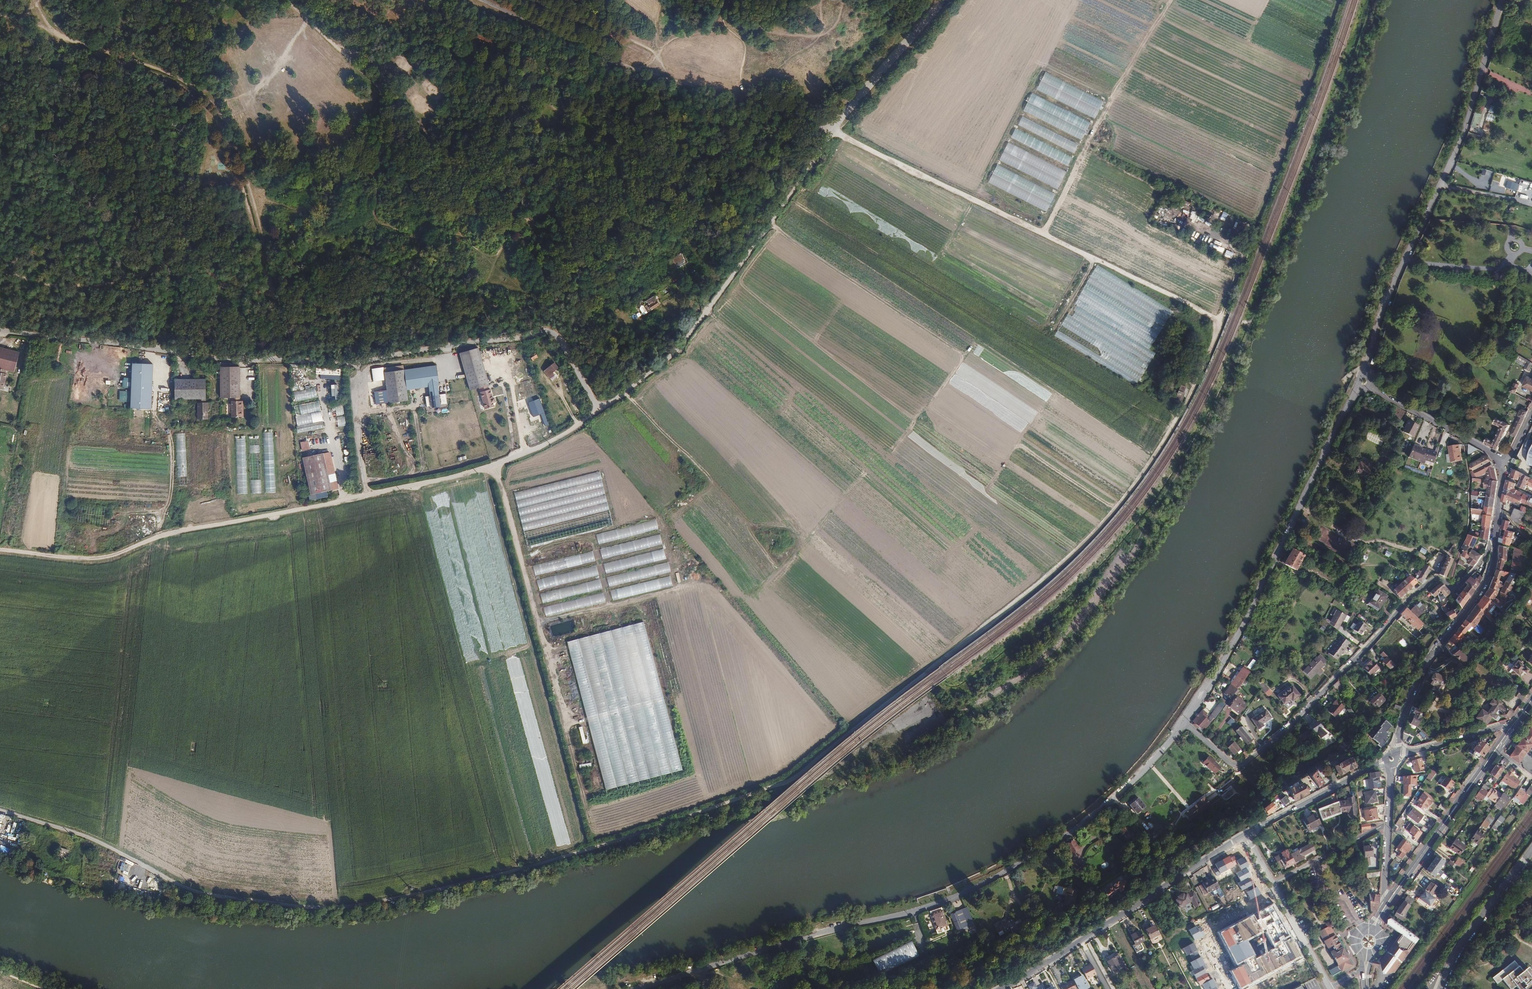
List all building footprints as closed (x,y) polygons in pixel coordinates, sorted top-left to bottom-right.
[(1095,119),(1103,102),(1045,72),(1037,90),(1095,119)] [(1082,141),(1091,124),(1033,94),(1024,111),(1082,141)] [(1489,114),(1487,113),(1486,121),(1494,121),(1496,104),(1489,104),(1489,114)] [(1078,145),(1022,116),(1018,125),(1074,153),(1078,145)] [(1072,157),(1016,129),(1011,138),(1068,166),(1072,157)] [(1057,191),(1066,173),(1008,144),(999,161),(1057,191)] [(1046,212),(1055,195),(997,166),(988,183),(1046,212)] [(1097,265),(1058,331),(1138,378),(1153,352),(1149,349),(1173,309),(1097,265)] [(654,294),(643,301),(646,305),(647,305),(650,309),(660,303),(654,294)] [(18,353),(0,348),(0,369),(5,370),(14,373),(18,353)] [(465,379),(468,390),(470,389),(477,387),(485,385),(486,384),(476,348),(457,354),(465,379)] [(1531,365),(1531,363),(1527,360),(1518,355),(1516,357),(1526,363),(1526,364),(1516,359),(1515,361),(1524,367),(1524,368),(1529,370),(1531,365)] [(548,364),(548,365),(552,369),(557,366),(553,360),(548,364)] [(154,365),(133,363),(131,408),(152,410),(154,365)] [(402,368),(405,388),(427,385),(436,383),(437,383),(434,364),(402,368)] [(232,365),(217,366),(218,396),(229,396),(237,395),(237,365),(232,365)] [(552,369),(548,365),(543,369),(549,377),(554,373),(552,369)] [(384,371),(384,367),(373,368),(375,381),(385,380),(383,371),(384,371)] [(388,401),(407,398),(405,388),(402,368),(384,371),(383,371),(385,380),(386,391),(388,401)] [(174,398),(196,397),(204,397),(203,377),(173,378),(174,398)] [(1528,377),(1522,386),(1524,387),(1531,391),(1531,379),(1528,377)] [(436,383),(427,385),(429,394),(437,392),(436,383)] [(485,385),(477,387),(483,409),(492,406),(491,403),(493,402),(492,398),(490,399),(488,389),(487,390),(485,385)] [(1184,393),(1176,390),(1173,400),(1180,403),(1184,393)] [(429,394),(424,395),(426,405),(446,402),(445,391),(437,392),(429,394)] [(525,401),(532,421),(538,418),(543,430),(551,427),(539,396),(525,401)] [(238,399),(229,399),(229,415),(239,415),(239,399),(238,399)] [(204,401),(196,401),(196,417),(206,417),(206,401),(204,401)] [(1511,434),(1516,437),(1523,420),(1527,411),(1523,409),(1520,416),(1516,423),(1511,434)] [(1487,439),(1485,444),(1498,451),(1510,425),(1496,419),(1494,424),(1499,426),(1497,429),(1500,431),(1495,440),(1493,439),(1492,441),(1487,439)] [(1413,424),(1413,422),(1408,420),(1403,431),(1413,437),(1418,426),(1414,425),(1413,424)] [(273,433),(263,433),(265,493),(276,493),(273,433)] [(245,438),(235,439),(237,495),(248,494),(245,438)] [(1525,438),(1522,446),(1531,451),(1531,453),(1530,456),(1529,460),(1529,465),(1531,466),(1531,442),(1525,438)] [(260,439),(249,440),(251,494),(262,493),(260,439)] [(1449,454),(1450,462),(1461,460),(1458,444),(1448,446),(1449,454)] [(1468,451),(1469,455),(1478,449),(1469,444),(1468,448),(1468,451)] [(1419,450),(1412,447),(1408,457),(1420,462),(1421,459),(1424,453),(1420,451),(1421,449),(1420,448),(1419,450)] [(1433,463),(1436,453),(1425,449),(1425,450),(1424,453),(1422,459),(1433,463)] [(320,451),(299,456),(308,492),(329,487),(320,451)] [(1471,471),(1490,461),(1487,456),(1473,464),(1473,465),(1470,466),(1470,469),(1471,471)] [(1362,466),(1359,465),(1356,471),(1365,476),(1372,462),(1368,460),(1366,462),(1364,461),(1364,463),(1362,466)] [(1488,480),(1497,481),(1495,468),(1490,461),(1471,471),(1473,477),(1484,476),(1488,473),(1489,477),(1486,479),(1488,480)] [(1519,471),(1514,470),(1512,478),(1519,480),(1520,477),(1521,473),(1519,471)] [(1531,478),(1524,474),(1522,477),(1520,481),(1518,486),(1525,488),(1528,484),(1531,478)] [(1487,495),(1495,497),(1497,481),(1488,480),(1486,479),(1483,479),(1482,486),(1488,488),(1487,492),(1487,495)] [(1515,487),(1507,484),(1506,486),(1506,489),(1511,492),(1515,494),(1520,497),(1520,498),(1524,500),(1523,504),(1528,506),(1530,497),(1523,493),(1523,494),(1517,491),(1518,490),(1516,489),(1515,487)] [(1510,497),(1510,500),(1517,505),(1518,503),(1522,505),(1523,504),(1524,500),(1520,498),(1520,497),(1515,494),(1511,492),(1509,496),(1510,497)] [(1485,506),(1493,507),(1495,497),(1487,495),(1486,501),(1483,501),(1481,510),(1485,510),(1485,506)] [(1482,525),(1484,526),(1490,527),(1492,511),(1493,507),(1485,506),(1485,510),(1481,510),(1471,508),(1471,514),(1484,515),(1482,525)] [(1513,520),(1517,523),(1523,512),(1514,507),(1510,514),(1513,520)] [(656,519),(597,534),(600,545),(659,530),(656,519)] [(1507,530),(1508,530),(1510,522),(1505,521),(1503,526),(1501,526),(1501,529),(1506,531),(1507,530)] [(1479,537),(1488,540),(1489,540),(1490,532),(1490,527),(1484,526),(1482,536),(1479,536),(1479,537)] [(1505,536),(1512,540),(1514,535),(1514,532),(1508,530),(1507,530),(1506,531),(1505,536)] [(659,534),(600,549),(603,559),(662,544),(659,534)] [(1463,547),(1462,549),(1465,551),(1473,557),(1478,561),(1482,555),(1473,550),(1479,537),(1475,536),(1469,534),(1468,536),(1467,539),(1463,546),(1463,547)] [(1500,538),(1500,542),(1511,546),(1512,540),(1505,536),(1504,539),(1500,538)] [(1498,558),(1496,570),(1505,573),(1505,569),(1502,568),(1503,561),(1505,561),(1506,557),(1506,549),(1506,548),(1498,546),(1498,550),(1498,558)] [(1512,569),(1519,570),(1521,571),(1526,550),(1516,547),(1512,569)] [(666,559),(663,549),(603,564),(606,574),(666,559)] [(1303,555),(1293,550),(1288,558),(1287,560),(1284,559),(1282,563),(1295,570),(1303,555)] [(593,551),(533,566),(536,577),(596,561),(593,551)] [(1460,552),(1457,551),(1454,560),(1453,564),(1450,572),(1448,579),(1448,580),(1451,583),(1452,579),(1454,572),(1460,552)] [(1467,563),(1474,566),(1478,561),(1473,557),(1465,551),(1463,557),(1468,559),(1467,560),(1468,561),(1467,563)] [(1358,553),(1356,558),(1364,562),(1367,557),(1358,553)] [(1447,556),(1439,575),(1445,577),(1453,559),(1449,557),(1449,556),(1447,554),(1446,556),(1447,556)] [(668,562),(607,577),(609,588),(670,573),(668,562)] [(1414,579),(1422,583),(1424,582),(1426,580),(1424,579),(1431,567),(1425,565),(1418,577),(1417,576),(1417,575),(1416,574),(1415,575),(1416,576),(1414,579)] [(596,566),(537,580),(539,590),(599,576),(596,566)] [(1496,570),(1494,577),(1498,581),(1500,576),(1507,578),(1505,582),(1504,584),(1502,587),(1511,591),(1512,591),(1515,584),(1519,576),(1518,576),(1510,574),(1505,573),(1496,570)] [(1303,574),(1300,578),(1305,580),(1312,584),(1314,579),(1303,574)] [(1410,576),(1393,591),(1399,598),(1416,583),(1410,576)] [(670,577),(612,591),(614,601),(672,587),(670,577)] [(1494,577),(1489,588),(1498,593),(1499,590),(1501,586),(1498,584),(1499,582),(1498,581),(1494,577)] [(1469,578),(1465,583),(1468,585),(1475,590),(1479,585),(1479,584),(1469,578)] [(600,579),(540,595),(543,605),(602,589),(600,579)] [(1430,593),(1434,597),(1437,595),(1440,591),(1445,597),(1450,593),(1441,582),(1440,583),(1430,593)] [(1462,592),(1470,597),(1475,590),(1468,585),(1462,592)] [(1503,603),(1502,606),(1504,607),(1507,602),(1511,600),(1509,594),(1511,591),(1502,587),(1501,586),(1499,590),(1501,591),(1501,593),(1503,594),(1502,596),(1503,603)] [(1489,588),(1484,596),(1492,602),(1494,598),(1495,596),(1497,596),(1498,593),(1489,588)] [(1377,591),(1369,606),(1378,611),(1387,597),(1377,591)] [(1440,591),(1437,595),(1440,602),(1445,597),(1440,591)] [(605,601),(602,592),(542,609),(545,618),(605,601)] [(1458,596),(1466,603),(1467,601),(1470,597),(1462,592),(1458,596)] [(1455,600),(1461,609),(1466,603),(1458,596),(1458,597),(1455,600)] [(1484,596),(1476,606),(1494,623),(1497,619),(1501,616),(1499,615),(1497,616),(1493,614),(1492,615),(1489,612),(1492,608),(1502,615),(1506,613),(1501,609),(1494,604),(1492,602),(1484,596)] [(1494,598),(1492,602),(1494,604),(1501,609),(1502,606),(1503,603),(1494,598)] [(1417,604),(1411,610),(1418,616),(1425,609),(1422,605),(1421,606),(1419,604),(1418,604),(1417,604)] [(1472,611),(1465,620),(1472,627),(1478,633),(1482,634),(1485,631),(1483,630),(1480,627),(1477,625),(1478,623),(1481,620),(1482,621),(1483,619),(1487,622),(1489,623),(1492,625),(1494,623),(1476,606),(1472,611)] [(1401,614),(1417,629),(1422,623),(1406,608),(1401,614)] [(1433,609),(1428,613),(1432,619),(1437,615),(1433,609)] [(1451,621),(1451,620),(1456,615),(1452,610),(1449,611),(1446,614),(1451,621)] [(1336,611),(1326,625),(1334,631),(1344,617),(1336,611)] [(1457,631),(1462,636),(1472,627),(1465,620),(1461,625),(1457,631)] [(1366,626),(1359,621),(1353,629),(1360,635),(1366,626)] [(642,623),(566,643),(572,665),(582,701),(587,723),(605,791),(681,771),(642,623)] [(1457,631),(1449,641),(1456,646),(1464,637),(1462,636),(1457,631)] [(1341,636),(1327,653),(1336,660),(1344,649),(1348,643),(1341,636)] [(1445,646),(1454,656),(1455,655),(1459,650),(1456,646),(1449,641),(1446,644),(1445,646)] [(1384,659),(1382,662),(1389,668),(1394,662),(1378,647),(1375,650),(1384,659)] [(1455,655),(1465,664),(1469,660),(1467,657),(1459,650),(1455,655)] [(1320,655),(1317,658),(1323,664),(1326,662),(1320,655)] [(1303,671),(1310,678),(1317,671),(1317,672),(1324,665),(1323,664),(1317,658),(1316,658),(1303,671)] [(1517,660),(1511,667),(1519,675),(1526,668),(1517,660)] [(1394,662),(1389,668),(1392,671),(1397,666),(1394,662)] [(1231,685),(1237,689),(1249,672),(1242,668),(1231,685)] [(1434,681),(1431,684),(1435,687),(1431,692),(1438,697),(1442,691),(1440,689),(1441,688),(1442,689),(1443,688),(1442,687),(1445,683),(1444,682),(1444,680),(1438,676),(1436,676),(1435,675),(1432,680),(1434,681)] [(1337,681),(1332,687),(1337,692),(1343,687),(1337,681)] [(1263,682),(1259,686),(1261,689),(1268,698),(1273,694),(1263,682)] [(1237,689),(1231,685),(1224,694),(1231,698),(1232,696),(1237,689)] [(1284,689),(1277,695),(1284,703),(1290,698),(1292,700),(1298,695),(1291,686),(1285,691),(1284,689)] [(1379,692),(1370,701),(1374,705),(1376,703),(1379,706),(1385,700),(1386,698),(1379,692)] [(1231,698),(1226,705),(1238,714),(1245,704),(1232,696),(1231,698)] [(1334,705),(1328,712),(1336,718),(1345,707),(1338,701),(1337,701),(1336,700),(1333,704),(1334,705)] [(1500,712),(1503,708),(1500,706),(1502,704),(1497,700),(1495,702),(1492,700),(1489,704),(1492,706),(1487,714),(1482,710),(1476,719),(1485,725),(1487,724),(1492,718),(1497,722),(1500,718),(1497,716),(1500,711),(1500,712)] [(1202,710),(1192,722),(1195,724),(1194,726),(1202,733),(1215,718),(1222,708),(1218,705),(1208,719),(1205,717),(1207,715),(1202,710)] [(1355,717),(1357,715),(1354,711),(1350,707),(1348,709),(1355,717)] [(1508,716),(1510,718),(1514,712),(1507,707),(1506,709),(1503,708),(1500,712),(1503,714),(1502,715),(1505,718),(1507,717),(1508,716)] [(1411,724),(1418,727),(1424,713),(1416,708),(1413,713),(1415,714),(1411,724)] [(1265,709),(1251,719),(1258,729),(1264,726),(1262,724),(1271,717),(1265,709)] [(1242,726),(1236,731),(1247,744),(1253,739),(1242,726)] [(1519,763),(1531,744),(1531,729),(1531,728),(1529,730),(1510,757),(1519,763)] [(1293,737),(1289,739),(1293,746),(1297,745),(1299,748),(1311,741),(1306,732),(1299,736),(1298,735),(1294,738),(1293,737)] [(1229,747),(1228,748),(1235,755),(1237,753),(1240,750),(1230,741),(1226,745),(1229,747)] [(1481,756),(1482,756),(1488,748),(1479,742),(1473,750),(1475,751),(1472,754),(1473,755),(1478,759),(1479,759),(1481,756)] [(1417,755),(1409,757),(1414,772),(1423,769),(1419,758),(1418,759),(1417,755)] [(1208,757),(1202,763),(1215,774),(1220,768),(1208,757)] [(1341,764),(1336,767),(1340,775),(1346,773),(1346,772),(1350,770),(1350,771),(1357,767),(1358,765),(1354,759),(1352,758),(1350,759),(1350,760),(1346,761),(1346,762),(1342,764),(1341,763),(1340,764),(1341,764)] [(1500,768),(1496,765),(1493,770),(1499,775),(1504,768),(1505,767),(1502,765),(1500,768)] [(1509,769),(1502,780),(1513,788),(1514,787),(1516,789),(1522,781),(1519,779),(1514,775),(1513,774),(1513,773),(1509,769)] [(1493,770),(1490,775),(1494,777),(1492,779),(1493,780),(1492,782),(1493,784),(1499,775),(1493,770)] [(1313,771),(1309,774),(1312,778),(1318,787),(1323,783),(1315,772),(1313,771)] [(1369,790),(1378,788),(1377,779),(1381,778),(1380,772),(1370,774),(1371,779),(1368,780),(1369,790)] [(1416,776),(1416,775),(1408,776),(1403,776),(1403,781),(1405,781),(1404,785),(1404,796),(1410,796),(1410,786),(1409,787),(1409,782),(1414,782),(1414,776),(1416,776)] [(1454,783),(1446,777),(1440,785),(1448,791),(1454,783)] [(1308,793),(1302,781),(1294,786),(1295,787),(1289,790),(1292,795),(1291,796),(1292,798),(1293,797),(1294,801),(1308,793)] [(1531,784),(1529,789),(1526,792),(1523,797),(1520,801),(1523,804),(1527,798),(1526,797),(1528,795),(1529,796),(1531,792),(1531,784)] [(1485,785),(1476,797),(1481,801),(1486,795),(1490,789),(1485,785)] [(1491,788),(1486,795),(1489,798),(1496,804),(1502,795),(1495,790),(1494,791),(1491,788)] [(1512,800),(1518,804),(1520,801),(1523,797),(1526,792),(1521,788),(1512,800)] [(1375,791),(1365,793),(1367,804),(1377,802),(1375,791)] [(1434,799),(1427,793),(1424,796),(1432,801),(1434,799)] [(1510,798),(1504,793),(1502,795),(1496,804),(1496,805),(1502,809),(1510,798)] [(1327,806),(1319,809),(1323,820),(1341,812),(1338,803),(1338,801),(1334,803),(1331,795),(1325,798),(1327,806)] [(1280,797),(1278,798),(1285,805),(1290,801),(1285,796),(1284,797),(1284,796),(1283,796),(1281,798),(1280,797)] [(1419,803),(1417,806),(1424,811),(1425,809),(1426,809),(1429,806),(1433,802),(1432,801),(1424,796),(1419,803)] [(1128,803),(1130,805),(1138,799),(1136,797),(1128,803)] [(1211,805),(1204,798),(1185,814),(1190,821),(1195,817),(1200,812),(1211,805)] [(1341,812),(1341,813),(1349,812),(1350,815),(1356,814),(1354,798),(1348,799),(1348,801),(1338,803),(1341,812)] [(1138,799),(1130,805),(1136,813),(1144,806),(1138,799)] [(1413,803),(1411,806),(1413,808),(1424,815),(1426,813),(1424,811),(1417,806),(1413,803)] [(1273,804),(1265,810),(1268,814),(1276,809),(1273,804)] [(1408,804),(1401,815),(1403,817),(1411,806),(1408,804)] [(1378,808),(1364,811),(1366,820),(1379,817),(1378,808)] [(1424,815),(1413,808),(1409,814),(1413,818),(1415,815),(1421,819),(1424,815)] [(1490,813),(1489,814),(1491,816),(1487,821),(1490,823),(1491,824),(1494,820),(1493,819),(1496,815),(1491,811),(1490,813)] [(1323,820),(1323,821),(1341,814),(1341,813),(1341,812),(1323,820)] [(1471,816),(1469,815),(1468,816),(1464,813),(1462,816),(1466,819),(1463,823),(1466,825),(1471,816)] [(1315,814),(1303,820),(1309,831),(1320,825),(1315,814)] [(1487,821),(1485,819),(1481,825),(1486,828),(1490,823),(1487,821)] [(1498,820),(1492,828),(1495,829),(1498,825),(1499,826),(1501,822),(1498,820)] [(1127,826),(1120,830),(1123,836),(1124,835),(1129,842),(1135,838),(1127,826)] [(1412,827),(1409,832),(1414,835),(1413,837),(1417,840),(1421,833),(1412,827)] [(1479,829),(1474,836),(1481,840),(1486,834),(1479,829)] [(1149,850),(1151,849),(1150,848),(1154,845),(1146,835),(1141,838),(1149,850)] [(1456,839),(1454,843),(1449,848),(1460,856),(1461,854),(1466,847),(1456,839)] [(1403,840),(1397,849),(1400,851),(1397,855),(1402,858),(1407,852),(1408,852),(1411,848),(1410,847),(1411,846),(1403,840)] [(1072,841),(1067,845),(1073,854),(1078,850),(1072,841)] [(1290,855),(1294,863),(1299,860),(1304,857),(1304,856),(1316,850),(1312,843),(1290,855)] [(8,850),(0,845),(0,851),(6,854),(8,850)] [(69,849),(61,846),(58,854),(67,858),(69,849)] [(1371,846),(1363,846),(1364,856),(1365,865),(1369,865),(1370,865),(1369,856),(1372,856),(1371,846)] [(1288,866),(1294,863),(1290,855),(1288,853),(1286,849),(1285,850),(1285,851),(1280,853),(1280,854),(1278,855),(1280,859),(1285,868),(1287,866),(1288,866)] [(1236,860),(1241,870),(1246,868),(1249,866),(1244,856),(1236,860)] [(1432,863),(1439,869),(1445,862),(1437,856),(1432,863)] [(1466,863),(1462,860),(1458,866),(1462,869),(1466,863)] [(1434,876),(1439,869),(1432,863),(1426,871),(1434,876)] [(1241,870),(1236,873),(1240,882),(1248,878),(1250,876),(1246,868),(1241,870)] [(1248,878),(1240,882),(1238,883),(1242,891),(1252,885),(1248,878)] [(1208,894),(1219,888),(1215,879),(1208,883),(1207,882),(1203,884),(1208,894)] [(1114,888),(1106,893),(1109,898),(1111,897),(1112,898),(1114,897),(1113,895),(1127,886),(1124,882),(1120,884),(1119,883),(1114,887),(1114,888)] [(1431,883),(1426,890),(1429,893),(1427,896),(1430,899),(1438,888),(1431,883)] [(1257,887),(1246,892),(1250,899),(1261,894),(1257,887)] [(1181,893),(1177,895),(1178,897),(1177,897),(1178,899),(1176,901),(1180,908),(1190,902),(1193,908),(1199,904),(1196,899),(1193,892),(1186,896),(1186,895),(1183,897),(1182,894),(1181,895),(1181,893)] [(1371,911),(1372,912),(1378,903),(1379,896),(1376,896),(1372,895),(1369,894),(1371,911)] [(1395,915),(1403,921),(1406,916),(1407,915),(1405,913),(1410,907),(1409,906),(1409,904),(1410,903),(1411,904),(1414,900),(1408,896),(1403,903),(1401,906),(1395,915)] [(1428,904),(1425,907),(1439,917),(1441,913),(1428,904)] [(1271,905),(1218,933),(1235,964),(1254,955),(1246,940),(1264,930),(1274,948),(1253,959),(1259,970),(1250,974),(1245,963),(1230,971),(1239,988),(1245,988),(1302,958),(1271,905)] [(943,907),(929,912),(937,934),(944,931),(943,926),(949,925),(944,910),(943,907)] [(977,931),(967,908),(955,912),(956,913),(952,915),(958,930),(968,926),(969,928),(971,934),(977,931)] [(1418,938),(1391,919),(1390,920),(1387,920),(1387,923),(1386,924),(1401,935),(1380,961),(1385,965),(1385,967),(1385,968),(1388,967),(1393,971),(1418,938)] [(1152,924),(1144,928),(1149,937),(1151,942),(1153,942),(1161,938),(1161,936),(1154,923),(1152,924)] [(1196,926),(1189,930),(1194,940),(1205,935),(1201,927),(1197,928),(1196,926)] [(1342,971),(1344,970),(1347,970),(1349,969),(1349,967),(1352,965),(1346,956),(1348,955),(1348,953),(1348,952),(1347,951),(1346,951),(1344,952),(1337,939),(1330,926),(1320,932),(1338,964),(1329,969),(1333,976),(1342,971)] [(1138,930),(1130,935),(1134,943),(1132,945),(1136,952),(1143,948),(1143,947),(1143,946),(1141,941),(1143,940),(1138,930)] [(1339,938),(1337,939),(1344,952),(1346,951),(1339,938)] [(911,940),(872,959),(880,975),(919,956),(911,940)] [(1189,954),(1197,950),(1193,943),(1183,948),(1187,956),(1189,954)] [(1200,957),(1197,950),(1189,954),(1192,961),(1200,957)] [(1118,956),(1107,962),(1113,973),(1124,967),(1118,956)] [(1194,970),(1202,966),(1204,965),(1200,957),(1192,961),(1190,962),(1194,970)] [(1527,967),(1522,971),(1514,961),(1501,971),(1492,978),(1497,984),(1502,980),(1509,988),(1512,988),(1515,986),(1518,988),(1531,988),(1531,973),(1527,967)] [(1090,964),(1081,969),(1087,979),(1096,974),(1090,964)] [(1202,984),(1210,980),(1202,966),(1194,970),(1192,971),(1200,985),(1202,984)] [(1078,988),(1085,988),(1088,987),(1082,976),(1074,980),(1078,988)] [(1217,986),(1213,978),(1210,980),(1202,984),(1204,988),(1210,988),(1217,986)]
